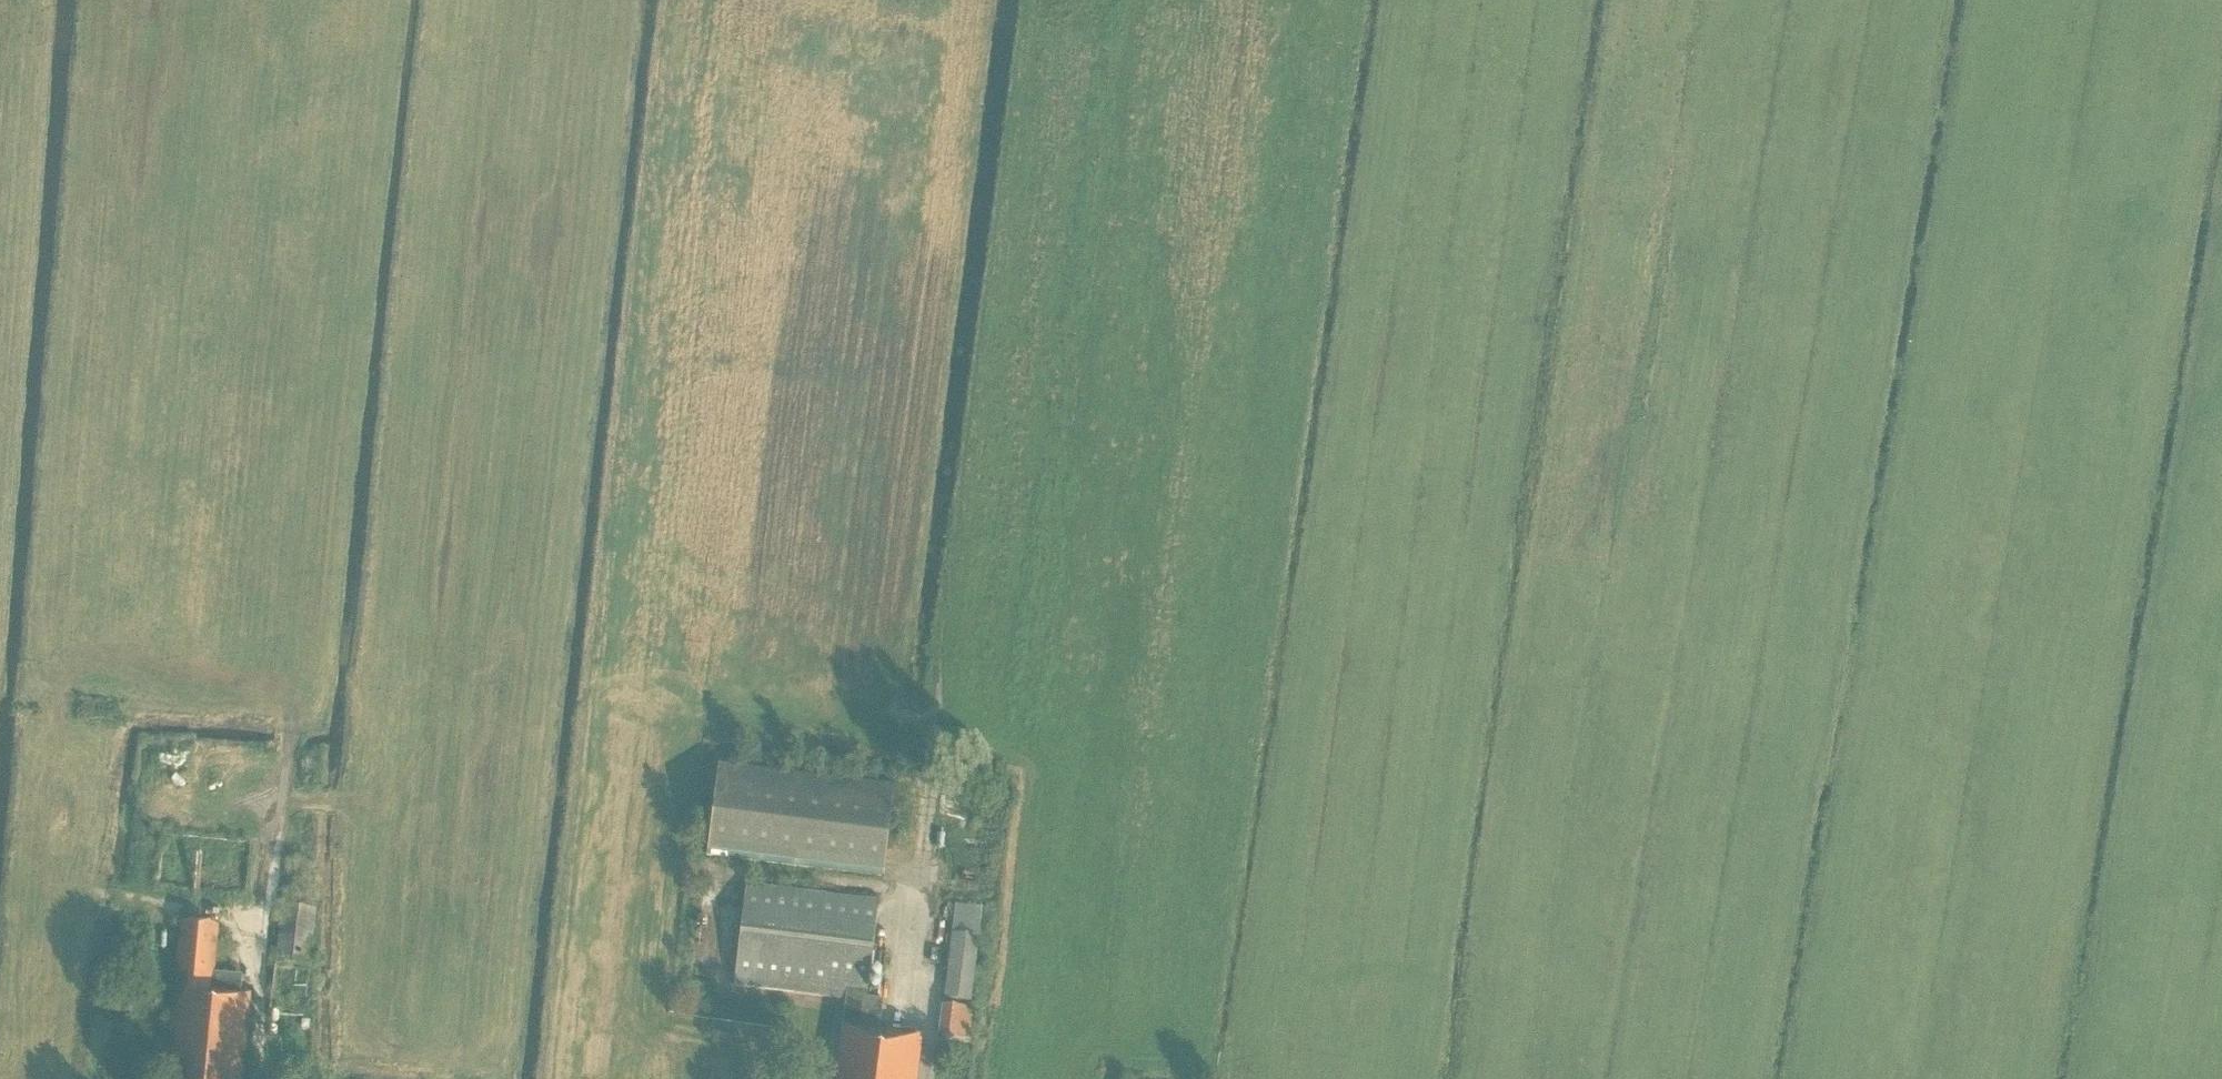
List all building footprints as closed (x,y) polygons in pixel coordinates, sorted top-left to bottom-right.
[(894,787),(718,766),(707,854),(883,875),(894,787)] [(955,858),(992,859),(993,829),(956,828),(955,858)] [(962,882),(993,883),(994,862),(963,861),(962,882)] [(922,1035),(880,1030),(883,1001),(867,999),(879,901),(747,886),(735,987),(846,1000),(837,1078),(917,1078),(922,1035)] [(955,904),(951,935),(944,1000),(970,1003),(978,938),(981,907),(955,904)] [(309,968),(315,912),(283,908),(276,964),(309,968)] [(170,1078),(242,1078),(251,995),(241,994),(243,979),(216,976),(220,929),(181,925),(166,1075),(170,1075),(170,1078)] [(303,1017),(308,971),(275,967),(270,1014),(303,1017)] [(974,1010),(942,1006),(938,1037),(970,1041),(974,1010)] [(157,1056),(140,1054),(138,1073),(154,1075),(157,1056)]
